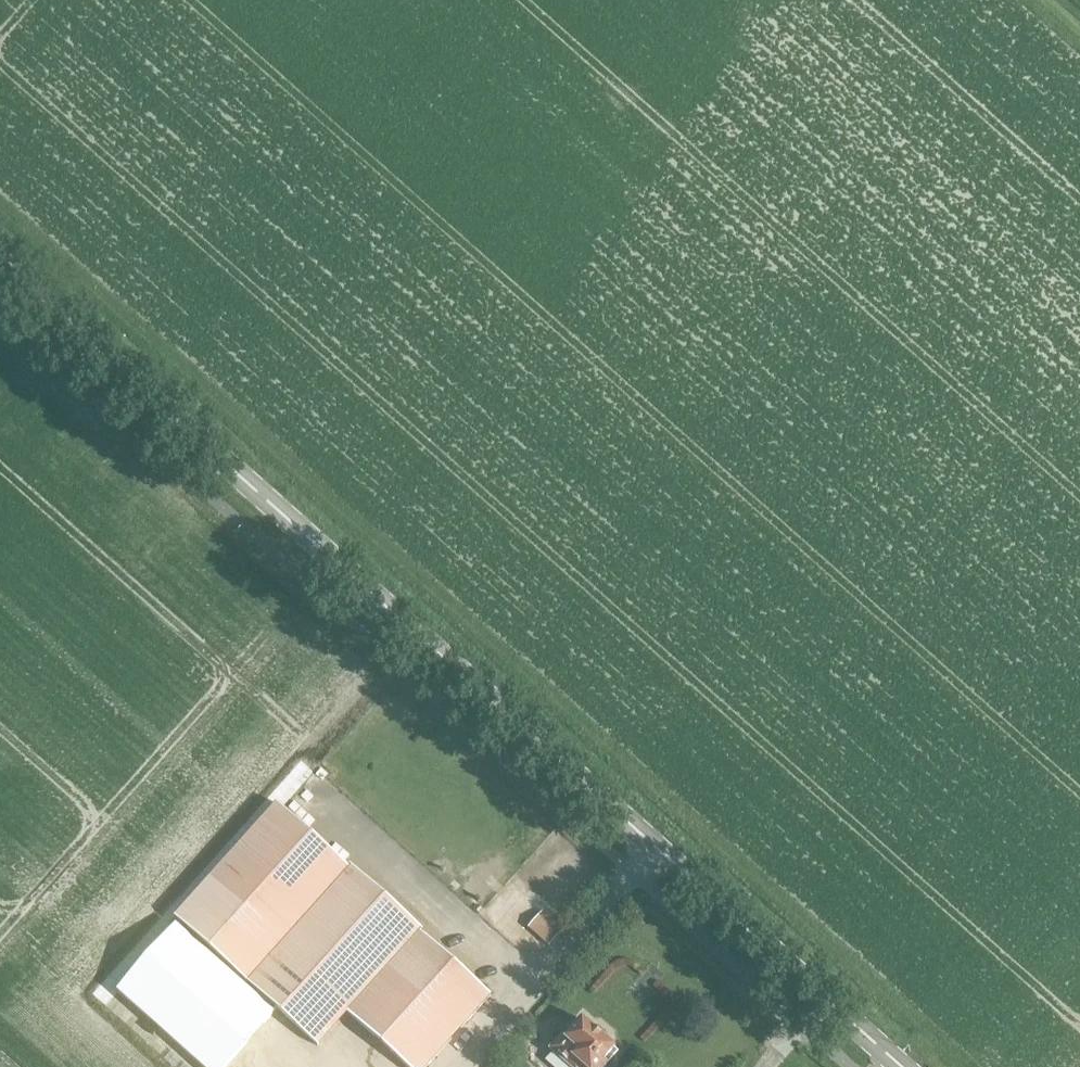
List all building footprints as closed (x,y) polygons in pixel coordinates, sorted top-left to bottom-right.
[(350,868),(280,805),(277,802),(175,916),(248,982),(350,868)] [(248,982),(319,1046),(349,1013),(408,1066),(427,1066),(492,995),(350,868),(248,982)] [(564,929),(543,910),(529,927),(549,946),(564,929)] [(275,1011),(177,924),(118,991),(204,1066),(226,1066),(275,1011)] [(579,1014),(549,1048),(570,1066),(608,1066),(610,1065),(606,1062),(618,1047),(606,1037),(607,1033),(598,1026),(595,1027),(579,1014)]
